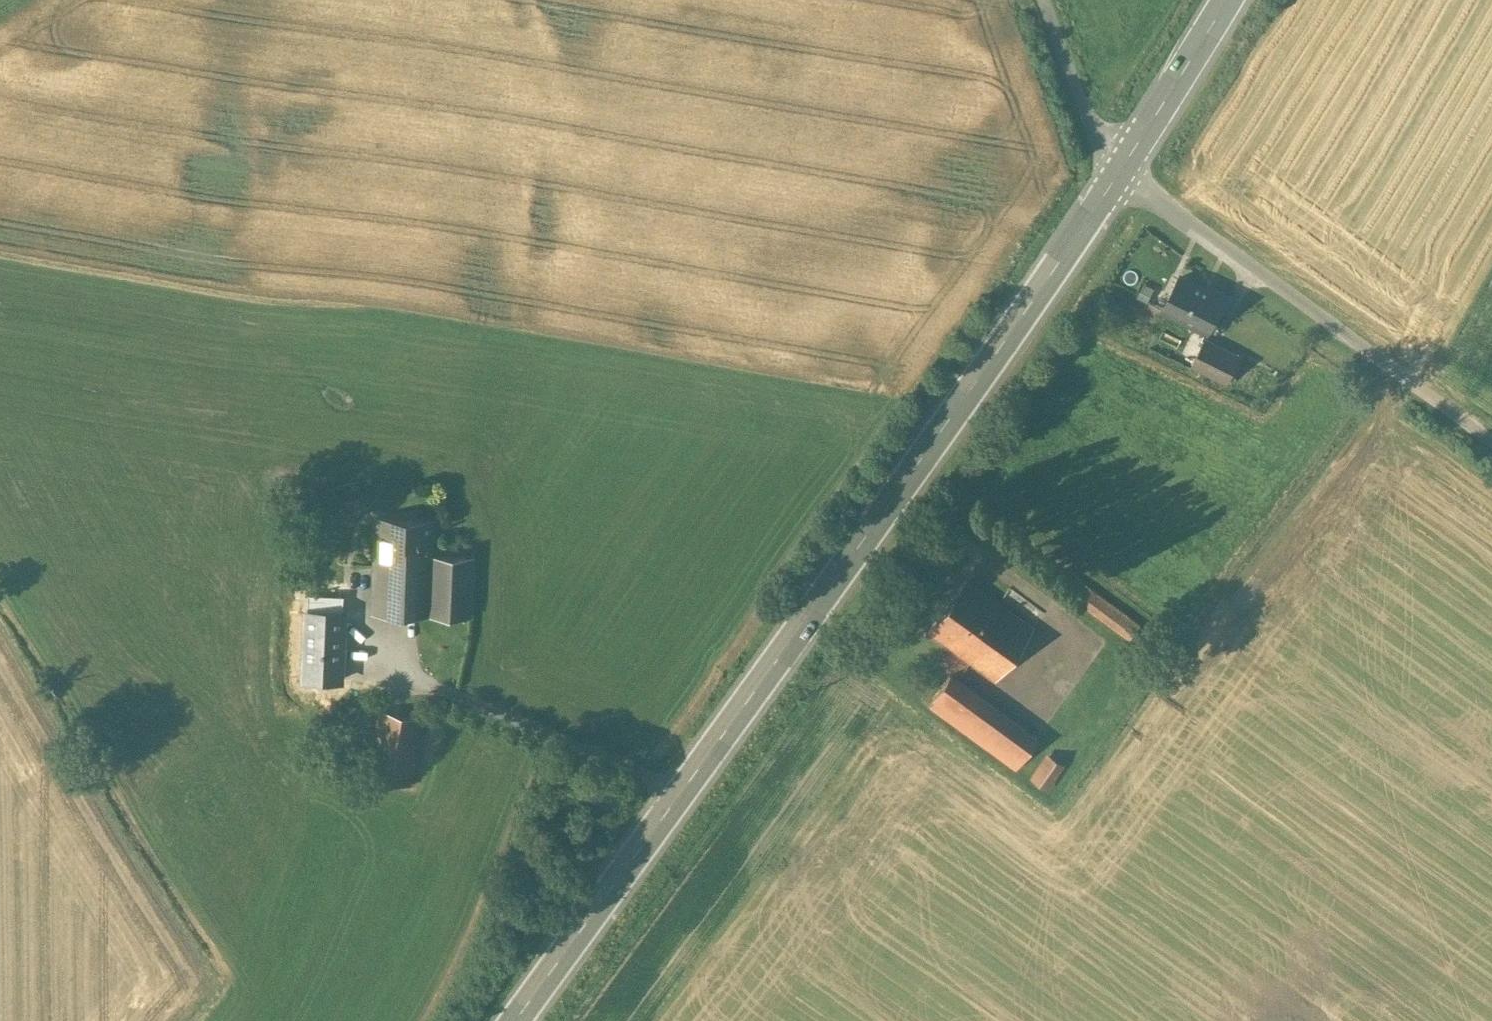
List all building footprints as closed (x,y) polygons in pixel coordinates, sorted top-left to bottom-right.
[(1224,296),(1181,274),(1165,308),(1208,329),(1224,296)] [(1240,357),(1205,339),(1193,362),(1228,380),(1240,357)] [(433,519),(376,517),(375,552),(431,554),(433,519)] [(431,554),(375,552),(373,611),(470,615),(472,556),(431,554)] [(1139,624),(1072,574),(1062,587),(1130,637),(1139,624)] [(966,579),(929,629),(961,652),(998,603),(966,579)] [(341,597),(309,596),(306,676),(338,678),(341,597)] [(1032,628),(998,603),(961,652),(995,678),(1032,628)] [(1037,737),(950,674),(933,697),(935,699),(931,705),(1016,767),(1037,737)] [(422,719),(380,711),(367,777),(409,785),(422,719)] [(1057,787),(1071,761),(1051,750),(1037,776),(1057,787)]
